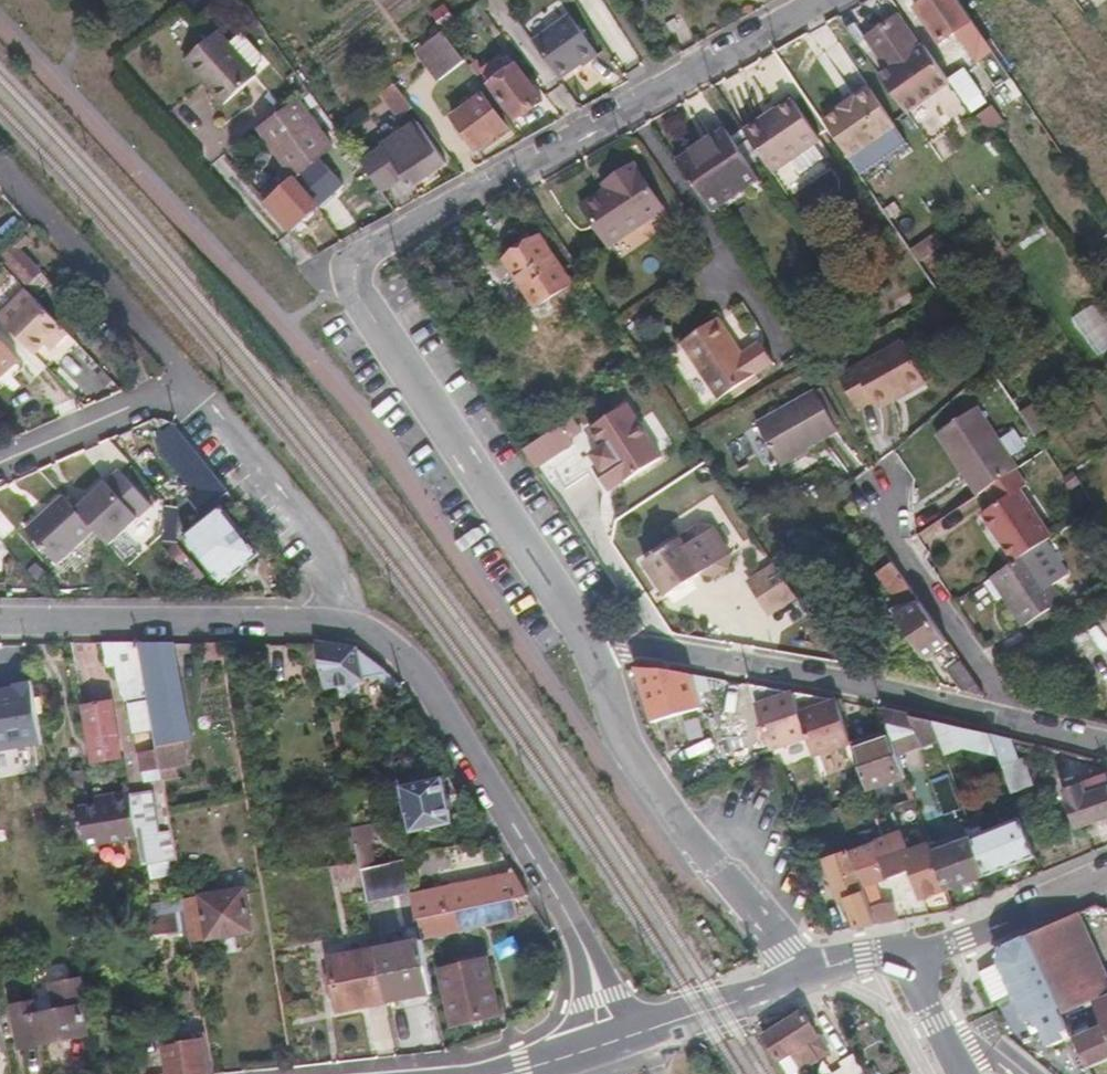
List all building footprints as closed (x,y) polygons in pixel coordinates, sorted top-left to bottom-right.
[(974,22),(960,0),(929,0),(919,7),(943,43),(974,22)] [(1002,0),(960,0),(974,22),(984,35),(1013,15),(1002,0)] [(880,75),(929,143),(974,113),(949,79),(925,44),(921,47),(898,15),(869,36),(891,67),(880,75)] [(572,16),(535,41),(561,79),(582,65),(584,66),(600,54),(572,16)] [(220,32),(186,62),(227,104),(259,73),(220,32)] [(466,60),(445,32),(420,51),(442,80),(466,60)] [(1006,99),(1021,89),(993,48),(978,59),(1006,99)] [(545,100),(519,66),(493,85),(518,120),(545,100)] [(390,75),(396,83),(404,75),(399,68),(390,75)] [(965,68),(949,79),(952,82),(973,112),(988,102),(965,68)] [(400,118),(414,108),(406,97),(396,83),(382,94),(400,118)] [(825,120),(851,159),(897,126),(870,88),(857,98),(855,95),(839,106),(840,109),(825,120)] [(483,95),(455,117),(479,148),(508,127),(483,95)] [(773,173),(789,195),(831,166),(815,142),(820,138),(793,98),(745,131),(773,173)] [(296,179),(320,209),(347,185),(323,158),(334,148),(300,101),(261,130),(296,179)] [(995,106),(978,119),(989,135),(1005,123),(995,106)] [(419,121),(384,145),(385,148),(405,176),(413,188),(449,164),(419,121)] [(745,131),(737,121),(727,127),(763,180),(773,173),(745,131)] [(714,213),(763,180),(727,127),(678,159),(714,213)] [(384,192),(405,176),(385,148),(364,162),(384,192)] [(621,189),(610,196),(588,212),(616,251),(670,213),(639,169),(617,184),(621,189)] [(271,200),(268,202),(295,232),(306,221),(310,223),(319,214),(317,212),(320,209),(296,179),(284,189),(279,182),(271,188),(276,195),(271,200)] [(607,191),(610,196),(621,189),(617,184),(607,191)] [(271,188),(265,193),(271,200),(276,195),(271,188)] [(937,232),(912,249),(920,261),(945,243),(937,232)] [(30,239),(25,233),(2,254),(28,282),(40,272),(19,250),(30,239)] [(540,306),(573,285),(542,237),(509,258),(540,306)] [(70,332),(30,290),(1,318),(35,354),(47,343),(52,338),(57,344),(70,332)] [(1093,358),(1106,351),(1106,316),(1101,304),(1073,318),(1093,358)] [(724,392),(754,374),(771,362),(758,341),(741,353),(718,316),(681,338),(717,397),(724,392)] [(21,361),(0,338),(0,379),(21,361)] [(53,350),(57,344),(52,338),(47,343),(53,350)] [(906,342),(841,377),(860,411),(876,402),(879,409),(928,382),(906,342)] [(754,374),(724,392),(728,399),(758,380),(754,374)] [(817,391),(759,422),(783,465),(840,433),(817,391)] [(663,456),(628,404),(591,427),(604,446),(609,454),(599,461),(601,464),(596,467),(611,490),(626,480),(627,481),(663,456)] [(940,433),(980,495),(990,488),(1017,471),(1020,468),(979,407),(940,433)] [(172,422),(162,419),(154,425),(158,430),(165,456),(178,471),(184,466),(199,454),(177,428),(172,422)] [(576,443),(567,430),(563,424),(525,448),(539,469),(576,443)] [(575,424),(567,430),(576,443),(584,438),(575,424)] [(594,453),(599,461),(609,454),(604,446),(594,453)] [(199,454),(184,466),(202,488),(216,504),(230,492),(199,454)] [(95,529),(108,544),(151,505),(119,469),(76,509),(95,529)] [(984,514),(1016,563),(1032,552),(1054,537),(1021,490),(1027,485),(1017,471),(990,488),(1000,504),(984,514)] [(216,504),(202,488),(193,495),(208,514),(218,507),(216,504)] [(25,528),(57,563),(95,529),(62,494),(25,528)] [(222,503),(218,507),(208,514),(183,535),(224,586),(264,556),(222,503)] [(646,562),(668,595),(704,572),(717,575),(728,568),(730,556),(714,529),(701,526),(646,562)] [(917,593),(886,549),(874,558),(883,569),(879,573),(900,604),(917,593)] [(1027,625),(1033,621),(1058,605),(1064,601),(1032,552),(1016,563),(994,578),(1027,625)] [(798,596),(776,564),(750,582),(771,614),(798,596)] [(897,616),(927,660),(952,644),(921,600),(897,616)] [(134,733),(154,730),(139,642),(104,643),(109,665),(116,665),(121,690),(129,702),(134,733)] [(157,748),(187,742),(193,741),(177,643),(139,642),(154,730),(157,748)] [(389,674),(380,666),(360,651),(318,644),(326,686),(389,674)] [(949,670),(963,691),(987,696),(962,660),(949,670)] [(689,674),(636,668),(654,723),(700,709),(692,683),(689,674)] [(689,674),(692,683),(709,685),(710,678),(689,674)] [(10,687),(0,688),(0,751),(38,745),(28,680),(9,683),(10,687)] [(751,685),(772,750),(809,738),(795,692),(751,685)] [(809,738),(816,757),(854,745),(839,700),(795,692),(809,738)] [(94,762),(124,755),(114,700),(84,705),(94,762)] [(893,733),(900,755),(942,742),(934,722),(884,710),(893,733)] [(942,742),(946,752),(964,747),(998,754),(992,735),(934,722),(942,742)] [(893,733),(855,746),(870,790),(892,783),(908,777),(900,755),(893,733)] [(998,754),(1003,765),(1020,759),(1014,740),(992,735),(998,754)] [(187,742),(157,748),(157,750),(161,768),(161,769),(190,763),(187,742)] [(161,768),(157,750),(138,753),(141,771),(161,768)] [(1025,757),(1020,759),(1003,765),(1014,794),(1036,786),(1025,757)] [(908,777),(910,785),(920,781),(917,774),(908,777)] [(1065,791),(1078,828),(1106,818),(1106,776),(1065,791)] [(442,778),(403,786),(414,831),(452,823),(442,778)] [(896,794),(892,783),(870,790),(871,796),(873,801),(896,794)] [(152,793),(131,796),(139,839),(144,864),(177,858),(171,829),(159,831),(152,793)] [(139,839),(131,796),(78,806),(85,848),(139,839)] [(1024,820),(977,838),(991,875),(1038,857),(1024,820)] [(856,832),(862,847),(886,839),(881,823),(856,832)] [(878,925),(898,921),(895,899),(884,902),(878,885),(912,872),(922,901),(947,892),(934,851),(931,842),(908,850),(902,833),(886,839),(862,847),(851,850),(878,925)] [(977,838),(976,836),(934,851),(947,892),(991,875),(977,838)] [(878,925),(851,850),(828,859),(843,901),(849,898),(861,929),(878,925)] [(139,888),(169,882),(180,880),(177,858),(144,864),(135,866),(139,888)] [(362,873),(363,882),(407,872),(404,859),(361,869),(362,873)] [(337,877),(362,873),(361,869),(359,860),(334,865),(337,877)] [(514,873),(412,895),(417,919),(422,918),(514,898),(528,895),(514,873)] [(169,882),(172,900),(183,898),(180,880),(169,882)] [(245,887),(183,898),(191,943),(253,932),(245,887)] [(191,943),(183,898),(172,900),(143,906),(167,1045),(207,1038),(191,943)] [(519,917),(514,898),(422,918),(426,937),(519,917)] [(1081,912),(1066,919),(1100,998),(1106,995),(1106,970),(1081,912)] [(1062,1009),(1070,1024),(1098,1011),(1094,1001),(1100,998),(1066,919),(1030,935),(1062,1009)] [(1005,947),(999,961),(1029,1024),(1055,1012),(1062,1009),(1030,935),(1005,947)] [(433,993),(421,939),(376,948),(386,1002),(433,993)] [(386,1002),(376,948),(329,957),(340,1012),(386,1002)] [(487,960),(440,971),(453,1025),(500,1013),(487,960)] [(83,1007),(87,1006),(83,979),(50,986),(52,998),(13,1006),(21,1047),(88,1034),(83,1007)] [(1098,1011),(1100,1016),(1106,1013),(1106,995),(1100,998),(1094,1001),(1098,1011)] [(1055,1012),(1065,1036),(1081,1073),(1092,1073),(1089,1067),(1075,1036),(1070,1024),(1062,1009),(1055,1012)] [(805,1011),(764,1035),(780,1062),(793,1055),(802,1069),(818,1059),(809,1043),(821,1037),(805,1011)] [(1075,1036),(1089,1067),(1106,1060),(1106,1032),(1104,1024),(1075,1036)] [(1065,1036),(1046,1044),(1058,1073),(1078,1073),(1081,1073),(1065,1036)] [(809,1043),(818,1059),(830,1052),(821,1037),(809,1043)] [(167,1045),(163,1046),(167,1073),(214,1073),(207,1038),(167,1045)] [(856,1055),(842,1062),(845,1066),(833,1073),(866,1073),(867,1073),(856,1055)]
